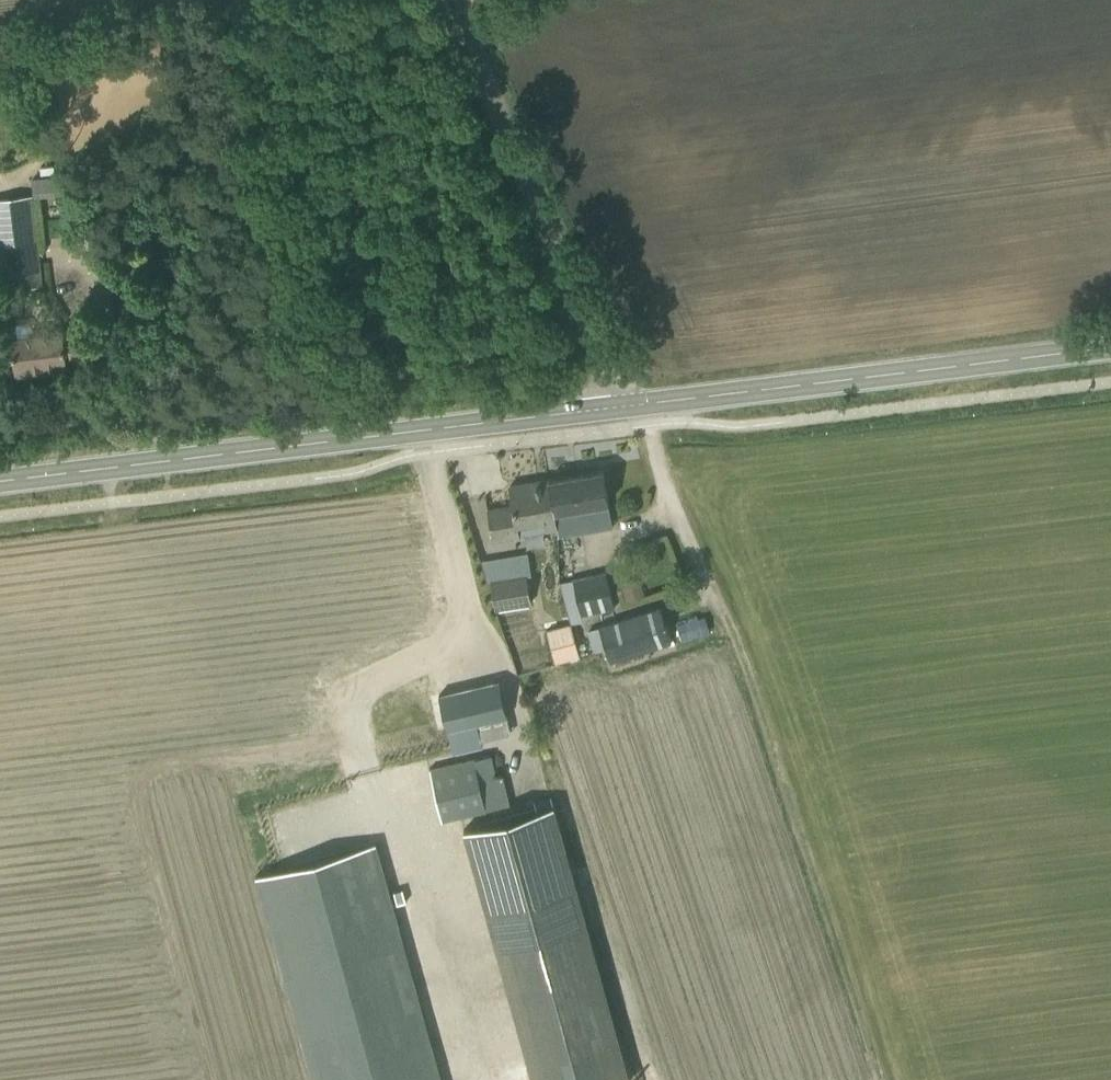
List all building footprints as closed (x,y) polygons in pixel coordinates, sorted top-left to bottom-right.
[(38,194),(59,191),(57,174),(35,177),(38,194)] [(42,283),(32,196),(0,199),(0,288),(42,283)] [(66,361),(86,359),(82,328),(33,333),(33,329),(31,326),(26,322),(15,323),(10,328),(15,375),(67,369),(66,361)] [(557,527),(611,519),(603,469),(549,478),(557,527)] [(557,527),(549,478),(509,485),(513,505),(488,510),(493,538),(557,527)] [(613,606),(605,571),(560,582),(571,623),(583,620),(581,614),(613,606)] [(536,628),(526,575),(489,582),(493,609),(501,607),(506,633),(536,628)] [(659,606),(599,625),(610,658),(669,639),(659,606)] [(567,624),(549,628),(555,651),(558,660),(578,655),(570,623),(567,624)] [(498,680),(376,709),(379,718),(390,767),(393,766),(482,745),(480,736),(477,723),(507,716),(503,702),(498,680)] [(493,754),(474,759),(473,757),(429,769),(441,819),(510,801),(503,773),(498,774),(493,754)] [(536,809),(463,829),(481,895),(571,870),(551,796),(534,801),(536,809)] [(256,875),(312,1079),(441,1079),(375,842),(256,875)] [(571,870),(481,895),(527,1061),(617,1036),(571,870)] [(527,1061),(533,1079),(629,1079),(630,1079),(617,1036),(527,1061)]
